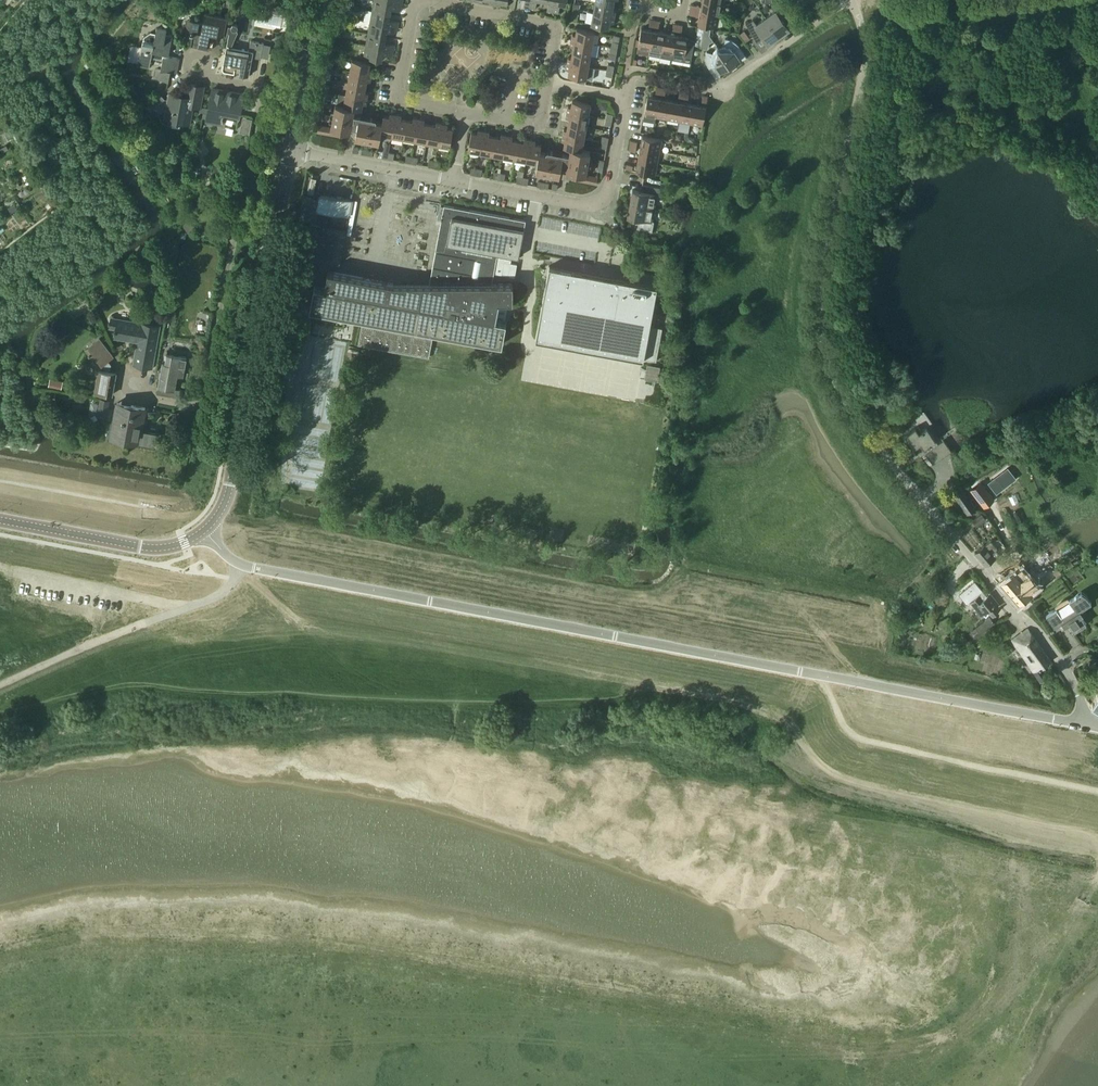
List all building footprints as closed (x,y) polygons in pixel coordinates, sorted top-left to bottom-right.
[(402,4),(381,0),(374,0),(372,10),(390,14),(392,8),(401,10),(402,4)] [(555,0),(543,0),(549,2),(547,11),(553,12),(555,0)] [(553,12),(559,13),(560,4),(567,5),(568,0),(555,0),(553,12)] [(721,3),(704,0),(702,0),(701,7),(691,5),(690,9),(719,15),(721,3)] [(612,10),(613,4),(595,1),(593,12),(614,16),(616,11),(612,10)] [(776,10),(766,18),(778,35),(788,29),(784,23),(792,18),(778,2),(778,1),(773,6),(776,10)] [(717,27),(719,15),(690,9),(689,14),(699,16),(698,23),(717,27)] [(389,19),(390,14),(372,10),(370,22),(398,27),(399,21),(389,19)] [(613,22),(614,16),(593,12),(591,24),(609,28),(610,22),(613,22)] [(228,17),(205,13),(203,24),(200,23),(200,21),(186,19),(184,33),(193,35),(191,45),(208,49),(208,45),(210,45),(212,38),(210,37),(210,33),(224,36),(228,17)] [(778,35),(766,18),(756,25),(753,20),(746,24),(746,25),(757,43),(765,37),(768,43),(778,35)] [(397,33),(398,27),(370,22),(368,33),(386,37),(387,31),(397,33)] [(249,50),(232,47),(232,44),(238,30),(237,29),(238,28),(238,27),(238,26),(238,25),(237,24),(236,24),(235,23),(234,23),(233,24),(232,25),(232,26),(229,25),(225,46),(227,46),(222,69),(224,70),(235,73),(235,70),(240,71),(240,74),(249,76),(253,57),(261,59),(264,43),(251,40),(249,50)] [(177,73),(180,58),(169,56),(173,36),(166,35),(167,30),(157,28),(156,33),(150,32),(144,37),(138,66),(150,68),(152,58),(163,60),(161,69),(157,68),(155,78),(169,81),(171,72),(177,73)] [(593,43),(595,32),(577,28),(576,34),(572,34),(571,40),(593,43)] [(650,50),(653,30),(641,28),(637,47),(650,50)] [(661,52),(665,32),(653,30),(650,50),(661,52)] [(673,54),(676,34),(665,32),(661,52),(673,54)] [(385,42),(386,37),(368,33),(366,45),(394,50),(395,44),(385,42)] [(688,37),(676,34),(673,54),(684,56),(688,37)] [(713,41),(709,35),(703,34),(700,47),(708,48),(709,43),(713,41)] [(734,50),(739,47),(738,45),(737,44),(736,43),(734,42),(733,41),(731,40),(730,40),(728,39),(727,39),(725,39),(724,45),(723,45),(722,45),(721,46),(719,46),(718,46),(717,47),(731,68),(737,64),(735,61),(739,58),(734,50)] [(590,55),(593,43),(571,40),(570,45),(573,46),(572,52),(590,55)] [(393,56),(394,50),(366,45),(364,57),(382,60),(383,54),(393,56)] [(731,68),(717,47),(716,48),(715,49),(714,50),(714,51),(713,52),(712,53),(706,52),(706,53),(705,55),(705,57),(705,58),(706,60),(706,61),(706,63),(707,65),(708,66),(709,68),(714,64),(720,72),(724,69),(726,72),(731,68)] [(588,67),(590,55),(572,52),(571,57),(568,57),(567,63),(588,67)] [(370,62),(352,59),(350,71),(371,75),(372,69),(369,68),(370,62)] [(586,78),(588,67),(567,63),(566,68),(569,69),(568,75),(586,78)] [(370,81),(371,75),(350,71),(348,82),(366,86),(367,80),(370,81)] [(365,91),(366,86),(348,82),(345,94),(367,98),(368,92),(365,91)] [(170,94),(164,120),(191,125),(194,108),(200,109),(204,87),(189,84),(186,97),(170,94)] [(240,116),(244,94),(213,88),(207,121),(222,124),(224,113),(240,116)] [(165,99),(160,94),(147,105),(151,110),(165,99)] [(366,104),(367,98),(345,94),(343,105),(355,108),(362,109),(363,103),(366,104)] [(656,117),(660,98),(647,95),(644,115),(656,117)] [(667,119),(671,100),(660,98),(656,117),(667,119)] [(590,103),(572,100),(571,106),(568,106),(567,112),(588,115),(590,103)] [(679,121),(683,102),(671,100),(667,119),(679,121)] [(691,123),(694,104),(683,102),(679,121),(691,123)] [(381,134),(382,122),(360,118),(361,115),(354,114),(355,108),(343,105),(335,104),(331,127),(319,125),(318,132),(342,137),(344,130),(351,131),(356,132),(355,137),(379,142),(381,134)] [(706,106),(694,104),(691,123),(702,126),(706,106)] [(586,127),(588,115),(567,112),(566,117),(569,118),(568,124),(586,127)] [(392,136),(396,114),(390,113),(389,116),(383,115),(382,122),(381,134),(392,136)] [(403,138),(407,120),(401,119),(402,116),(396,114),(392,136),(403,138)] [(415,140),(419,119),(413,118),(412,121),(407,120),(403,138),(415,140)] [(426,142),(430,124),(424,123),(425,120),(419,119),(415,140),(426,142)] [(438,144),(442,123),(436,122),(435,125),(430,124),(426,142),(438,144)] [(448,124),(442,123),(438,144),(450,147),(453,129),(447,127),(448,124)] [(242,124),(241,131),(249,132),(251,126),(242,124)] [(584,138),(586,127),(568,124),(567,129),(564,129),(562,134),(584,138)] [(480,152),(484,131),(478,130),(477,133),(471,132),(468,150),(480,152)] [(491,154),(495,136),(489,135),(489,132),(484,131),(480,152),(491,154)] [(503,157),(507,135),(501,134),(501,137),(495,136),(491,154),(503,157)] [(582,150),(584,138),(562,134),(561,140),(565,141),(563,147),(570,148),(571,148),(582,150)] [(514,159),(518,140),(512,139),(512,136),(507,135),(503,157),(514,159)] [(660,151),(662,139),(643,135),(640,147),(660,151)] [(526,161),(530,140),(524,138),(524,142),(518,140),(514,159),(526,161)] [(536,141),(530,140),(526,161),(537,163),(540,151),(541,145),(535,144),(536,141)] [(657,162),(660,151),(640,147),(638,159),(657,162)] [(590,151),(582,150),(571,148),(570,148),(570,153),(563,152),(562,155),(540,151),(537,163),(536,171),(560,176),(561,170),(573,173),(572,179),(597,184),(598,177),(586,175),(590,151)] [(657,162),(638,159),(636,171),(655,174),(657,162)] [(632,189),(630,203),(654,208),(657,195),(659,195),(660,188),(642,185),(641,191),(632,189)] [(349,215),(352,200),(322,194),(319,209),(319,210),(349,215)] [(652,221),(654,208),(630,203),(627,217),(633,218),(632,227),(652,231),(654,221),(652,221)] [(498,254),(509,256),(519,258),(526,221),(444,205),(429,283),(386,283),(386,282),(328,271),(325,288),(314,286),(310,309),(502,344),(506,322),(495,320),(495,319),(496,319),(499,301),(513,301),(513,284),(492,284),(498,254)] [(316,224),(319,210),(319,209),(306,207),(303,221),(316,224)] [(340,235),(342,228),(321,225),(320,231),(340,235)] [(650,325),(657,286),(621,279),(614,278),(549,266),(535,340),(644,360),(644,359),(656,361),(662,327),(650,325)] [(202,317),(201,334),(208,335),(210,311),(197,310),(197,316),(202,317)] [(141,323),(111,317),(110,328),(116,329),(114,338),(138,342),(134,364),(153,368),(160,325),(141,322),(141,323)] [(109,360),(114,357),(99,338),(85,348),(100,367),(95,392),(112,395),(117,372),(110,371),(112,364),(109,360)] [(187,357),(167,354),(165,363),(162,362),(158,386),(176,389),(178,375),(184,376),(187,357)] [(107,416),(108,408),(109,401),(101,399),(98,414),(107,416)] [(142,428),(146,407),(117,402),(111,436),(154,443),(156,431),(142,428)] [(933,464),(948,453),(951,451),(943,439),(938,443),(927,427),(919,433),(915,427),(905,435),(914,448),(919,444),(933,464)] [(1015,478),(1008,468),(989,482),(996,493),(1015,478)] [(994,498),(981,481),(971,489),(984,506),(994,498)] [(976,508),(964,490),(955,496),(967,514),(976,508)] [(986,519),(981,513),(972,520),(977,526),(986,519)] [(997,547),(991,540),(985,545),(984,545),(975,553),(986,564),(995,557),(991,552),(997,547)] [(1025,561),(1001,581),(1021,605),(1045,585),(1025,561)] [(1080,610),(1091,602),(1088,597),(1084,594),(1081,592),(1046,616),(1054,628),(1064,621),(1072,633),(1086,623),(1081,616),(1083,614),(1080,610)] [(1001,606),(990,593),(982,599),(979,595),(970,601),(981,614),(988,608),(992,613),(1001,606)] [(994,622),(989,616),(969,632),(973,638),(994,622)] [(1051,660),(1027,628),(1012,639),(1033,671),(1033,670),(1040,681),(1048,676),(1041,666),(1051,660)]
